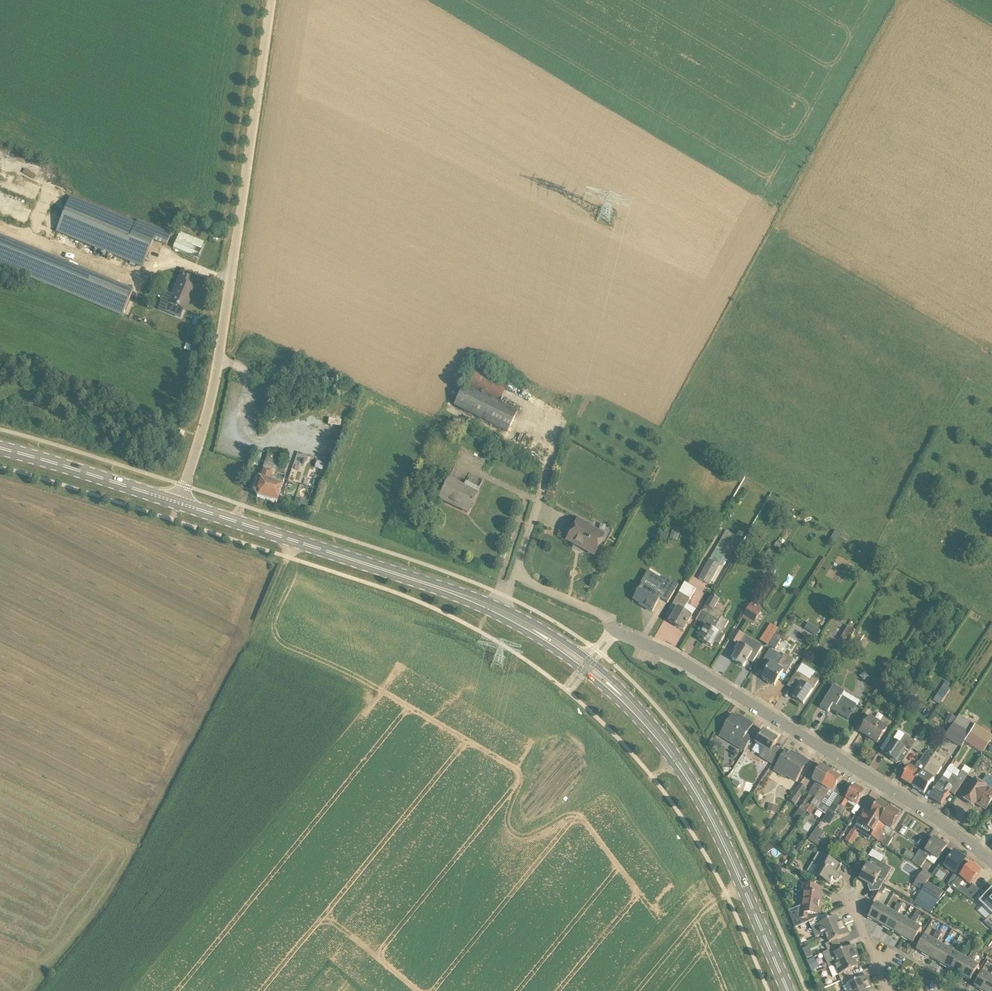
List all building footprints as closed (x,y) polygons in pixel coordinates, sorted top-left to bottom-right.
[(23,166),(2,158),(0,162),(0,185),(13,190),(23,166)] [(22,222),(27,204),(0,196),(0,215),(22,222)] [(56,233),(143,268),(153,242),(165,247),(171,234),(138,220),(137,223),(71,196),(56,233)] [(31,279),(122,317),(133,290),(0,235),(0,266),(31,279)] [(177,239),(173,248),(198,259),(202,250),(177,239)] [(191,287),(194,281),(180,275),(168,303),(186,311),(195,288),(191,287)] [(507,432),(518,411),(500,402),(508,385),(474,367),(465,385),(464,385),(454,406),(507,432)] [(257,497),(267,500),(277,503),(284,479),(276,477),(282,458),(279,457),(281,453),(270,449),(269,454),(267,453),(262,469),(255,492),(257,497)] [(448,480),(439,499),(447,503),(448,501),(469,510),(477,493),(448,480)] [(308,501),(295,498),(293,507),(305,510),(306,507),(307,508),(308,504),(308,501)] [(594,555),(599,546),(605,534),(578,520),(567,540),(594,555)] [(678,541),(682,530),(674,527),(670,538),(678,541)] [(766,532),(759,528),(755,535),(762,539),(766,532)] [(722,539),(710,560),(720,566),(737,536),(727,530),(722,539)] [(835,545),(838,540),(832,536),(829,541),(835,545)] [(710,585),(720,566),(710,560),(699,579),(710,585)] [(653,612),(658,603),(661,597),(669,601),(678,587),(666,580),(658,593),(644,584),(635,600),(645,606),(644,607),(653,612)] [(674,603),(679,606),(670,622),(684,630),(692,616),(683,611),(696,589),(686,583),(674,603)] [(702,611),(707,614),(702,624),(707,627),(699,640),(711,647),(714,642),(719,645),(723,637),(721,635),(729,621),(722,617),(719,621),(710,615),(720,599),(712,595),(702,611)] [(753,624),(762,610),(751,604),(743,618),(753,624)] [(856,631),(849,626),(840,640),(848,644),(856,631)] [(817,637),(821,631),(815,627),(811,633),(817,637)] [(791,636),(801,642),(807,631),(802,628),(800,630),(795,628),(791,636)] [(753,663),(759,652),(754,649),(752,652),(747,649),(752,640),(740,633),(735,642),(740,645),(736,651),(738,652),(733,660),(738,663),(738,664),(742,667),(742,666),(744,667),(747,663),(748,661),(748,660),(753,663)] [(863,647),(867,640),(858,634),(853,641),(863,647)] [(775,636),(769,645),(776,650),(782,640),(775,636)] [(783,657),(770,649),(764,660),(771,664),(763,678),(775,686),(783,671),(787,673),(791,665),(782,659),(783,657)] [(793,697),(799,701),(804,704),(819,681),(813,677),(816,673),(806,666),(803,664),(789,685),(797,690),(793,697)] [(853,712),(859,702),(834,686),(821,708),(828,713),(832,707),(839,712),(838,714),(848,720),(852,713),(853,714),(854,712),(853,712)] [(948,692),(942,688),(934,700),(940,704),(940,705),(948,692)] [(962,748),(962,747),(974,728),(976,725),(960,714),(943,741),(949,745),(951,742),(962,748)] [(952,725),(957,718),(950,714),(945,721),(952,725)] [(720,736),(745,751),(752,739),(747,735),(753,724),(745,719),(743,722),(732,716),(720,736)] [(877,744),(888,727),(871,716),(863,730),(869,734),(867,737),(877,744)] [(975,744),(984,750),(991,739),(974,728),(962,747),(967,750),(970,746),(973,747),(975,744)] [(760,757),(772,765),(780,752),(773,748),(778,740),(765,731),(756,744),(764,750),(760,757)] [(904,750),(909,753),(912,748),(918,739),(916,737),(914,740),(899,731),(884,753),(897,761),(904,750)] [(925,743),(918,739),(912,748),(919,752),(925,743)] [(922,774),(923,772),(931,759),(935,753),(931,750),(926,751),(919,763),(918,762),(914,769),(909,766),(904,774),(905,775),(902,780),(913,787),(922,774)] [(786,779),(787,777),(795,782),(809,761),(801,756),(799,759),(787,751),(773,771),(786,779)] [(935,779),(942,767),(931,759),(923,772),(922,774),(913,787),(925,794),(935,779)] [(812,781),(816,783),(808,794),(809,795),(800,810),(806,813),(807,812),(810,808),(811,805),(816,798),(832,773),(821,766),(812,781)] [(962,771),(968,775),(971,770),(965,766),(962,771)] [(957,791),(968,775),(962,771),(958,777),(953,774),(949,780),(943,777),(930,797),(941,805),(952,788),(957,791)] [(842,779),(832,773),(816,798),(811,805),(816,808),(821,811),(826,815),(829,810),(839,796),(846,786),(840,782),(842,779)] [(986,809),(991,800),(991,779),(989,777),(984,785),(975,779),(962,798),(973,806),(975,802),(986,809)] [(743,791),(744,791),(749,792),(751,793),(753,786),(745,783),(743,791)] [(807,788),(801,784),(801,783),(789,800),(796,805),(807,788)] [(843,799),(839,796),(829,810),(834,814),(836,811),(843,815),(846,809),(847,810),(851,803),(857,806),(865,793),(863,791),(864,790),(860,788),(860,789),(855,786),(850,793),(848,791),(843,799)] [(857,823),(874,833),(889,808),(879,801),(871,814),(865,810),(857,823)] [(779,806),(769,804),(768,811),(777,813),(779,806)] [(811,815),(816,808),(811,805),(810,808),(807,812),(811,815)] [(901,815),(889,808),(874,833),(871,837),(878,841),(888,847),(893,838),(883,832),(886,827),(891,830),(901,815)] [(788,821),(780,833),(786,837),(794,825),(788,821)] [(808,821),(804,828),(811,832),(814,825),(808,821)] [(827,834),(817,828),(809,840),(819,847),(827,834)] [(845,841),(853,845),(859,834),(852,829),(845,841)] [(775,835),(772,841),(777,845),(780,840),(781,839),(775,835)] [(935,838),(925,853),(920,850),(912,862),(921,868),(929,856),(931,858),(932,856),(938,860),(947,847),(935,838)] [(774,848),(769,841),(762,846),(767,853),(774,848)] [(912,861),(916,855),(907,849),(903,856),(912,861)] [(948,884),(951,887),(960,876),(957,874),(966,860),(955,852),(945,867),(955,874),(948,884)] [(821,854),(814,865),(819,868),(814,876),(830,885),(833,879),(836,880),(839,875),(837,874),(841,866),(821,854)] [(860,880),(873,887),(879,877),(885,880),(892,869),(880,862),(878,865),(871,861),(860,880)] [(982,892),(980,890),(974,885),(968,891),(964,887),(963,887),(961,885),(965,881),(971,885),(982,873),(972,864),(960,876),(951,887),(974,901),(982,892)] [(932,876),(925,870),(915,885),(922,890),(927,883),(932,876)] [(938,902),(943,892),(927,883),(922,890),(921,892),(938,902)] [(819,886),(804,884),(801,906),(789,911),(796,928),(809,922),(819,917),(819,914),(821,914),(823,893),(819,892),(819,886)] [(984,899),(981,903),(991,912),(991,891),(984,899)] [(934,908),(938,902),(921,892),(914,903),(925,910),(931,913),(934,908)] [(886,908),(877,903),(869,917),(878,923),(886,908)] [(898,914),(900,910),(895,907),(893,912),(895,913),(887,928),(895,933),(904,918),(898,914)] [(887,928),(895,913),(893,912),(886,908),(878,923),(887,928)] [(816,938),(821,936),(845,925),(843,920),(839,922),(837,917),(830,919),(827,914),(819,917),(809,922),(816,938)] [(915,924),(918,920),(913,917),(911,922),(913,923),(904,938),(914,943),(922,928),(915,924)] [(904,938),(913,923),(911,922),(908,920),(904,918),(895,933),(904,938)] [(825,945),(828,950),(840,945),(838,939),(849,934),(845,925),(821,936),(822,938),(826,936),(829,943),(825,945)] [(926,955),(935,940),(932,939),(925,935),(917,950),(926,955)] [(937,942),(940,937),(935,935),(932,939),(935,940),(926,955),(935,960),(944,946),(937,942)] [(825,957),(829,966),(830,968),(835,965),(858,955),(854,945),(843,950),(840,945),(828,950),(823,952),(825,957)] [(955,952),(957,947),(953,945),(950,949),(952,950),(944,965),(953,970),(961,955),(955,952)] [(944,965),(952,950),(950,949),(944,946),(935,960),(944,965)] [(839,975),(841,980),(841,981),(854,975),(851,970),(858,967),(856,962),(860,960),(858,955),(835,965),(830,968),(834,977),(839,975)] [(962,975),(970,961),(968,959),(961,955),(953,970),(962,975)] [(973,962),(975,957),(970,955),(968,959),(970,961),(962,975),(971,981),(979,966),(973,962)] [(818,968),(813,959),(807,961),(812,971),(818,968)] [(991,978),(991,976),(990,975),(983,971),(975,986),(983,990),(984,990),(991,978)] [(872,986),(867,976),(856,981),(854,975),(841,981),(844,987),(847,985),(850,990),(860,990),(872,986)]
